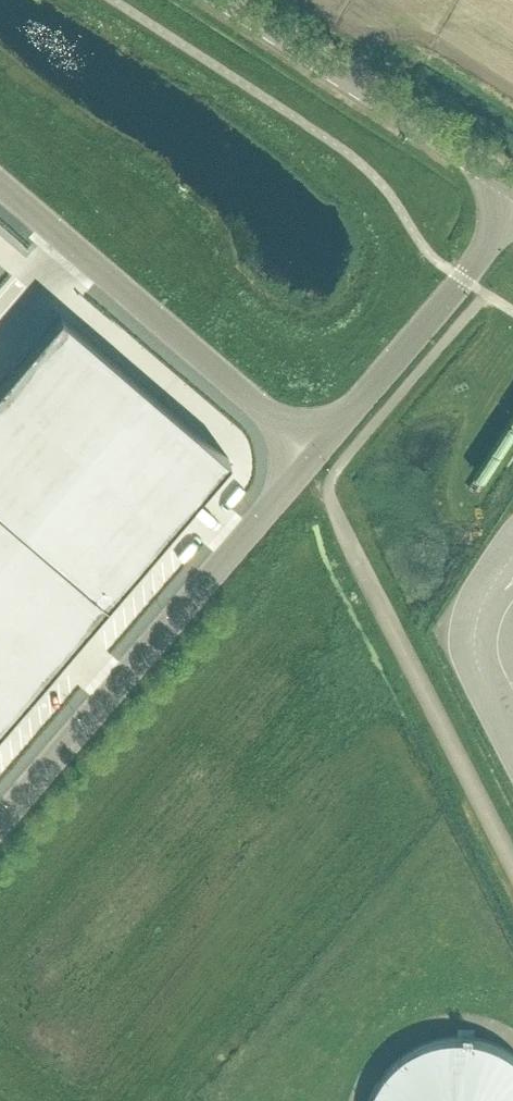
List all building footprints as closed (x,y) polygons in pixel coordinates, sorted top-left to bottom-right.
[(228,457),(59,312),(0,381),(0,723),(228,457)] [(508,1046),(480,1035),(451,1034),(419,1043),(393,1062),(375,1088),(371,1100),(512,1100),(512,1050),(508,1046)]
